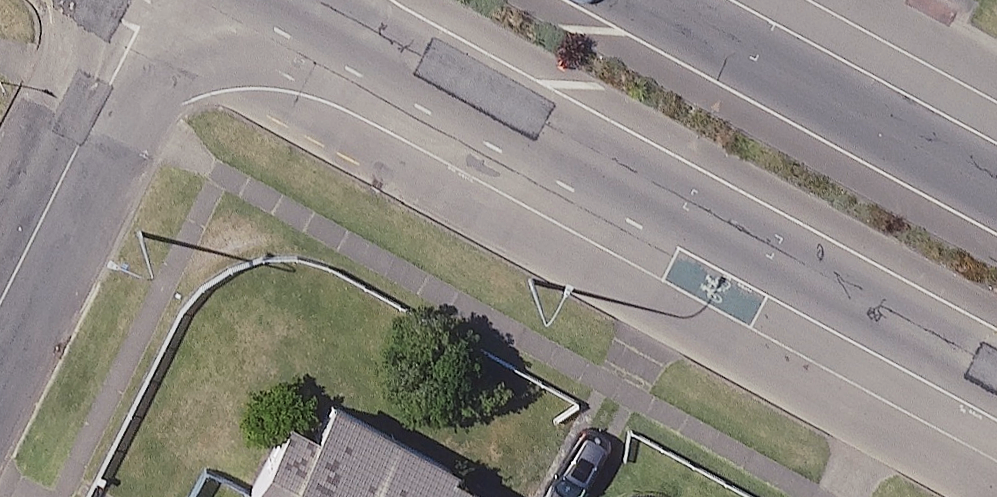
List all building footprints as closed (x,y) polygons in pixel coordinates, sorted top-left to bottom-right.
[(308,388),(249,496),(506,496),(507,495),(308,388)]
